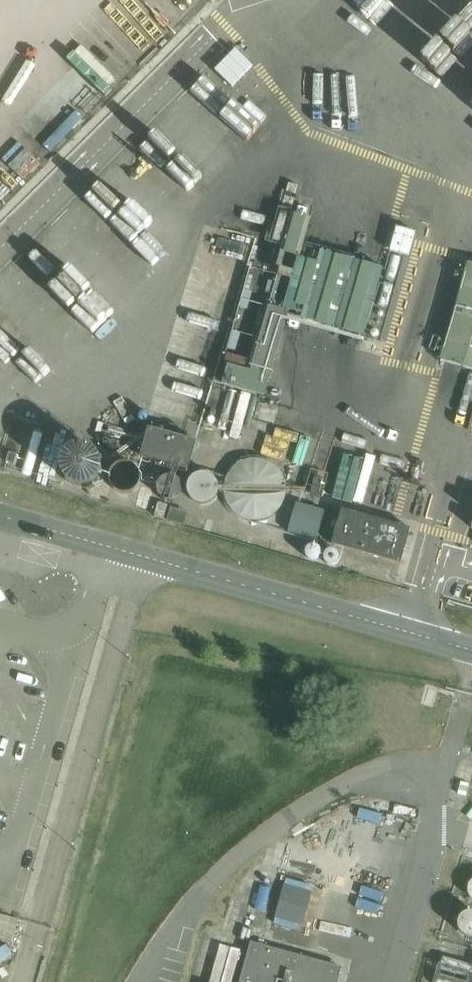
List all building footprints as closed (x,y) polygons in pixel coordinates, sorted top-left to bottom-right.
[(279,278),(251,373),(270,379),(287,318),(363,339),(383,267),(320,250),(317,262),(301,257),(311,217),(292,212),(275,270),(279,271),(277,277),(279,278)] [(418,231),(394,225),(387,249),(411,256),(418,231)] [(439,358),(471,369),(471,263),(468,262),(439,358)] [(228,366),(222,386),(265,398),(270,379),(251,373),(228,366)] [(197,440),(149,426),(140,455),(190,468),(197,440)] [(94,457),(94,456),(92,449),(89,444),(84,440),(77,438),(70,439),(64,443),(60,448),(58,455),(59,462),(61,465),(63,468),(69,472),(72,473),(76,474),(82,473),(88,469),(92,464),(94,457)] [(138,469),(138,468),(137,461),(133,456),(128,452),(122,451),(117,451),(114,452),(109,455),(105,460),(103,464),(103,468),(104,475),(108,481),(113,484),(119,486),(124,486),(127,485),(132,482),(136,477),(138,473),(138,469)] [(286,493),(286,492),(286,487),(284,480),(281,474),(277,469),(272,465),(266,461),(262,460),(254,459),(248,459),(242,461),(236,464),(230,468),(226,472),(223,478),(221,484),(220,490),(220,497),(222,504),(225,510),(230,515),(235,519),(241,523),(251,525),(258,525),(265,523),(273,519),(276,515),(281,510),(284,505),(286,498),(286,493)] [(187,482),(186,475),(182,469),(179,467),(175,465),(169,464),(165,464),(161,466),(156,470),(152,476),(152,482),(153,489),(157,494),(162,498),(168,499),(173,499),(176,498),(182,494),(185,489),(187,482)] [(214,504),(218,477),(193,473),(189,500),(214,504)] [(296,491),(287,519),(322,530),(331,502),(296,491)] [(163,520),(168,506),(159,503),(154,517),(163,520)] [(188,513),(171,508),(167,521),(185,526),(188,513)] [(332,545),(401,564),(411,529),(342,510),(332,545)] [(341,968),(371,976),(396,887),(292,858),(267,947),(341,968)] [(12,944),(19,920),(9,918),(6,917),(0,915),(0,941),(12,944)] [(341,968),(267,947),(251,942),(240,981),(337,981),(341,968)]
